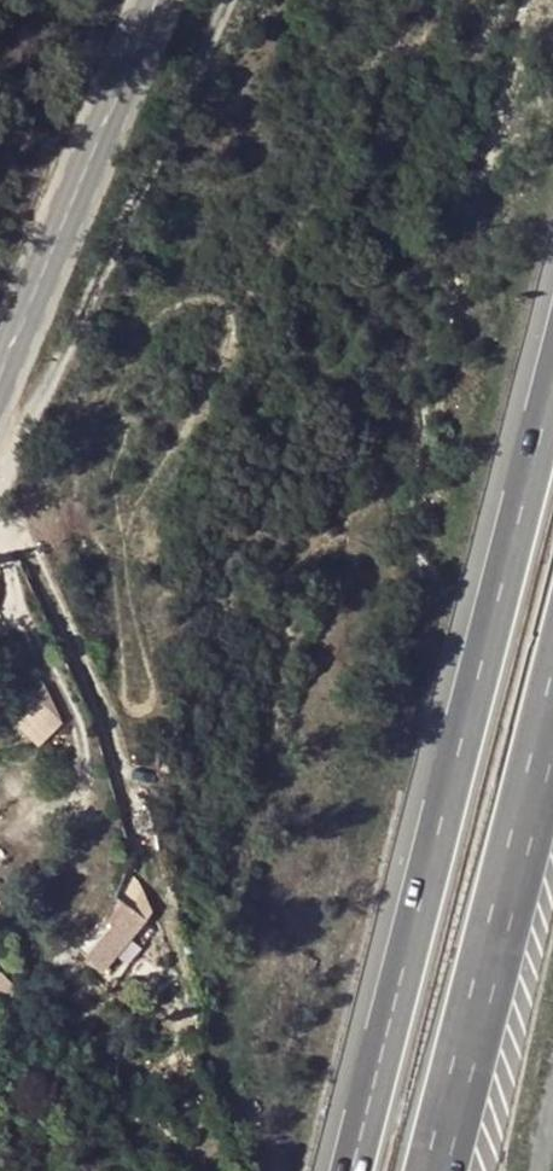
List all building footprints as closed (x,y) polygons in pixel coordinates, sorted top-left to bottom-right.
[(32,698),(15,716),(43,742),(60,724),(32,698)] [(131,908),(89,960),(105,973),(146,920),(131,908)] [(0,968),(0,1006),(8,1013),(25,992),(0,968)]
